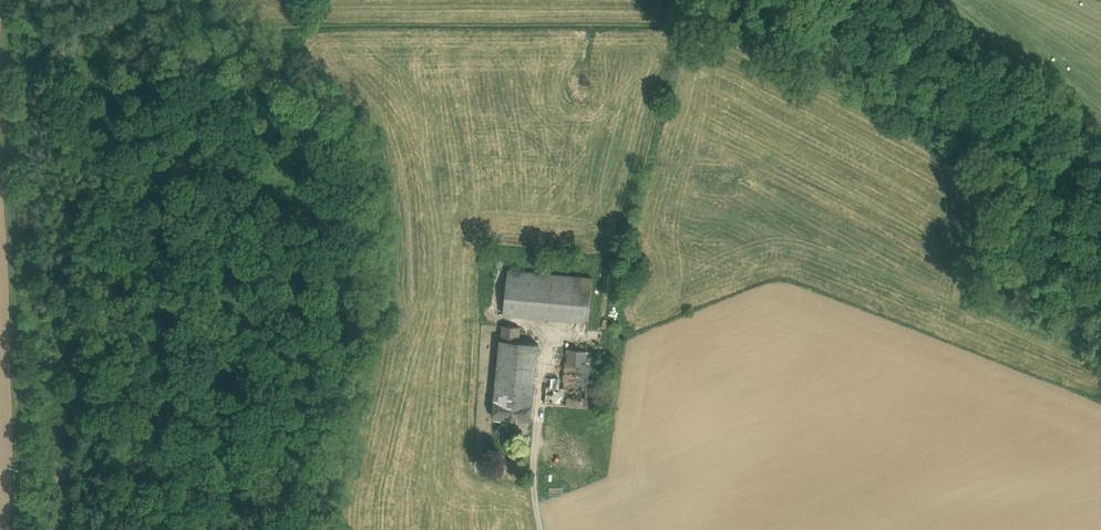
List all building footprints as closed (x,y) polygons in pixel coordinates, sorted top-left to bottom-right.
[(547,274),(507,270),(503,314),(543,318),(547,274)] [(592,278),(547,274),(543,318),(588,322),(592,278)] [(520,327),(502,325),(501,340),(518,342),(520,327)] [(518,342),(501,340),(496,390),(533,393),(537,344),(518,342)] [(587,351),(568,349),(565,380),(559,379),(558,387),(547,386),(545,403),(581,407),(587,351)] [(587,351),(581,407),(594,408),(600,353),(587,351)] [(559,379),(547,378),(547,386),(558,387),(559,379)] [(533,393),(496,390),(493,417),(530,421),(533,393)]
